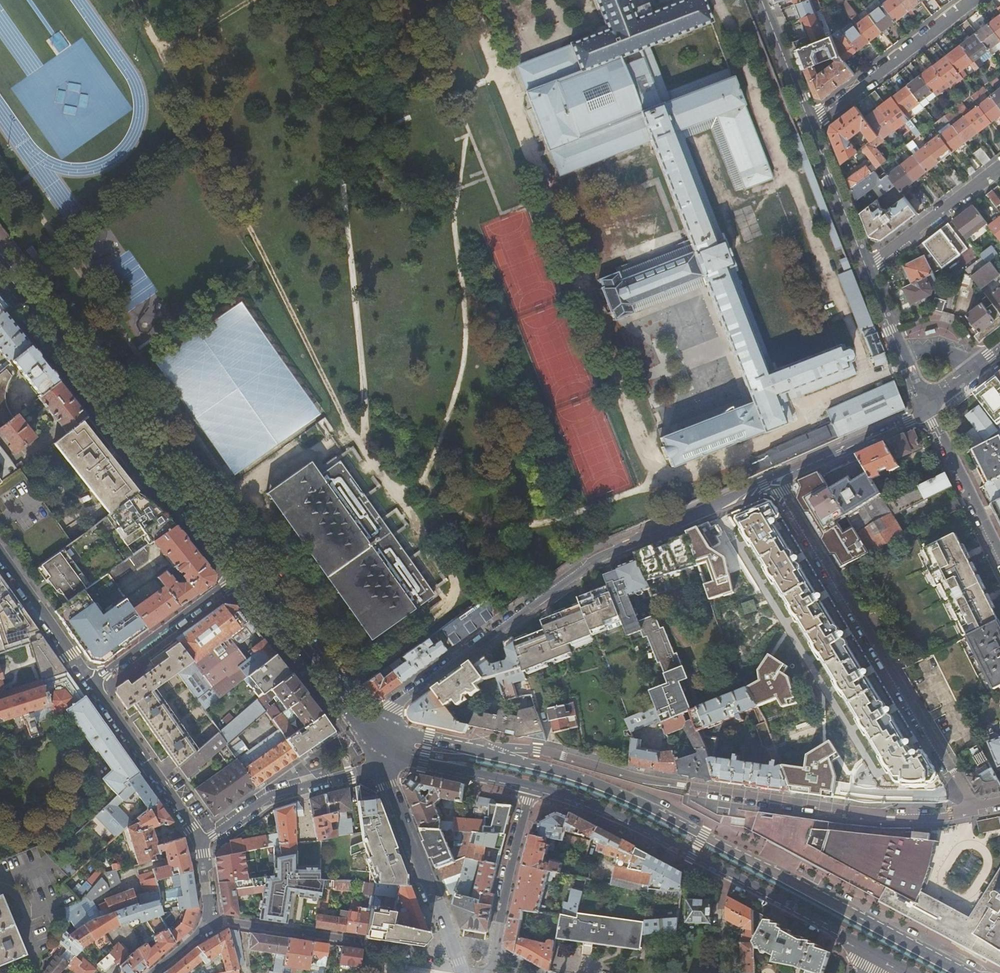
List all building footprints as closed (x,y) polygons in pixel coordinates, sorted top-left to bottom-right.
[(785,423),(792,420),(784,401),(855,374),(852,364),(851,361),(852,357),(849,350),(845,349),(844,345),(837,347),(773,371),(731,266),(733,265),(732,264),(731,264),(723,243),(724,242),(723,240),(722,241),(682,139),(679,131),(717,116),(720,124),(744,189),(772,178),(744,106),(745,105),(744,103),(743,104),(729,68),(665,92),(647,48),(711,22),(703,0),(685,0),(651,13),(647,4),(632,10),(628,0),(596,0),(608,30),(516,64),(527,91),(526,92),(559,176),(650,141),(690,245),(693,252),(621,280),(621,278),(619,279),(617,274),(618,272),(600,280),(599,279),(598,280),(600,287),(599,288),(600,290),(602,290),(604,295),(602,296),(602,298),(605,297),(607,303),(605,304),(605,306),(608,305),(610,311),(607,312),(608,314),(610,313),(613,322),(616,321),(616,319),(634,312),(633,310),(632,311),(630,307),(631,306),(630,304),(703,277),(706,283),(705,283),(705,284),(705,286),(707,285),(750,399),(763,431),(764,433),(765,432),(764,431),(783,424),(784,425),(786,424),(785,423)] [(801,18),(816,12),(818,12),(817,9),(815,10),(811,0),(807,0),(795,5),(798,11),(801,18)] [(879,0),(877,0),(865,9),(869,15),(882,5),(879,0)] [(908,12),(899,0),(888,0),(882,5),(895,22),(902,17),(908,12)] [(919,0),(899,0),(908,12),(915,7),(921,2),(919,0)] [(921,2),(931,16),(934,13),(937,11),(928,0),(919,0),(921,2)] [(876,37),(882,32),(869,15),(860,21),(845,1),(845,2),(841,4),(853,21),(856,25),(869,42),(876,37)] [(998,10),(991,1),(989,3),(986,5),(995,18),(988,23),(999,39),(999,13),(998,10)] [(889,27),(895,22),(882,5),(869,15),(882,32),(889,27)] [(827,11),(823,14),(827,25),(832,21),(827,11)] [(816,12),(801,18),(804,26),(808,37),(794,42),(796,49),(820,40),(826,38),(816,12)] [(830,32),(837,27),(833,21),(832,21),(827,25),(830,32)] [(840,31),(843,35),(856,25),(853,21),(840,31)] [(988,23),(982,28),(975,33),(988,50),(992,55),(996,52),(993,47),(998,43),(999,46),(999,39),(988,23)] [(863,47),(869,42),(856,25),(843,35),(856,52),(863,47)] [(132,112),(84,36),(69,46),(60,31),(46,40),(56,56),(42,65),(32,50),(17,60),(28,76),(12,86),(58,159),(132,112)] [(988,50),(975,33),(968,39),(961,44),(979,68),(983,65),(982,63),(978,58),(988,50)] [(832,35),(828,37),(826,38),(820,40),(796,49),(798,54),(804,68),(819,62),(816,55),(818,50),(824,48),(829,50),(832,57),(839,54),(838,51),(834,42),(832,35)] [(850,57),(856,52),(843,35),(837,39),(838,40),(834,42),(838,51),(839,54),(854,75),(857,72),(860,70),(850,57)] [(974,71),(979,68),(961,44),(953,50),(946,56),(959,73),(969,65),(974,71)] [(992,55),(988,50),(978,58),(982,63),(992,56),(992,55)] [(933,92),(946,83),(933,66),(923,53),(920,56),(917,59),(926,71),(920,75),(933,92)] [(819,62),(804,68),(815,97),(823,99),(839,87),(854,75),(839,54),(832,57),(833,58),(834,58),(836,60),(820,72),(819,71),(817,71),(816,68),(823,65),(821,61),(819,62)] [(963,79),(959,73),(946,56),(939,61),(933,66),(946,83),(949,87),(950,88),(963,79)] [(936,96),(933,92),(920,75),(913,80),(907,85),(920,102),(924,107),(929,103),(929,102),(936,96)] [(993,86),(999,81),(996,77),(990,82),(993,86)] [(949,87),(946,83),(933,92),(936,96),(936,97),(949,87)] [(910,110),(920,102),(907,85),(900,91),(892,97),(910,120),(915,116),(910,110)] [(974,100),(987,91),(983,87),(974,93),(971,96),(974,100)] [(991,96),(999,108),(999,89),(991,96)] [(917,129),(910,120),(892,97),(883,104),(874,91),(871,94),(868,96),(877,108),(892,127),(894,126),(893,123),(900,117),(905,124),(906,123),(908,127),(907,127),(912,133),(917,129)] [(999,116),(999,108),(991,96),(978,106),(991,122),(997,118),(999,116)] [(11,114),(0,97),(0,131),(3,135),(19,124),(12,114),(11,114)] [(920,102),(910,110),(915,116),(925,108),(924,107),(920,102)] [(984,128),(991,122),(978,106),(969,113),(962,103),(958,106),(960,110),(978,133),(984,128)] [(878,136),(877,135),(864,118),(855,106),(843,115),(831,124),(829,132),(841,164),(857,151),(855,148),(850,142),(852,140),(851,138),(861,130),(870,142),(878,136)] [(896,133),(892,127),(877,108),(871,113),(864,118),(877,135),(887,127),(889,132),(892,136),(896,133)] [(972,137),(978,133),(960,110),(956,114),(953,110),(945,116),(952,125),(965,142),(972,137)] [(679,131),(682,139),(711,128),(720,124),(717,116),(679,131)] [(744,189),(720,124),(711,128),(736,192),(744,189)] [(959,147),(965,142),(952,125),(939,135),(952,152),(959,147)] [(922,140),(935,130),(932,126),(921,134),(919,136),(922,140)] [(919,136),(921,134),(917,129),(912,133),(916,138),(919,136)] [(852,271),(797,133),(789,136),(844,274),(852,271)] [(880,165),(886,160),(876,147),(884,141),(879,134),(878,136),(870,142),(862,148),(868,156),(872,162),(872,164),(868,167),(866,166),(847,179),(851,187),(860,181),(869,174),(877,168),(877,167),(880,165)] [(946,157),(952,152),(939,135),(926,145),(939,162),(946,157)] [(912,141),(906,146),(913,155),(919,150),(912,141)] [(933,167),(939,162),(926,145),(919,150),(913,155),(926,172),(933,167)] [(983,165),(991,159),(981,147),(974,153),(983,165)] [(920,177),(926,172),(913,155),(900,165),(913,182),(920,177)] [(970,175),(975,171),(967,161),(962,165),(970,175)] [(896,185),(887,174),(880,165),(877,167),(877,168),(869,174),(876,186),(866,193),(856,201),(860,212),(877,199),(896,185)] [(907,187),(913,182),(900,165),(887,174),(896,185),(900,192),(907,187)] [(957,185),(963,180),(954,169),(948,174),(957,185)] [(876,186),(869,174),(860,181),(851,187),(856,201),(866,193),(876,186)] [(991,190),(986,194),(996,207),(999,204),(999,202),(991,190)] [(910,218),(917,213),(904,196),(898,201),(893,205),(893,204),(892,204),(892,203),(891,203),(890,203),(885,207),(887,210),(881,208),(877,199),(860,212),(870,238),(881,241),(896,229),(910,218)] [(975,232),(977,230),(987,223),(972,204),(962,212),(952,220),(966,238),(972,234),(976,239),(979,236),(977,234),(975,232)] [(995,220),(988,225),(999,241),(999,216),(995,220)] [(966,249),(947,224),(934,234),(922,243),(939,265),(941,268),(966,249)] [(931,269),(939,265),(922,243),(917,247),(922,256),(912,261),(903,265),(907,274),(911,283),(933,273),(931,269)] [(980,255),(992,246),(991,244),(987,247),(978,253),(980,255)] [(690,245),(618,272),(619,273),(617,274),(619,279),(621,278),(621,280),(693,252),(690,245)] [(986,264),(990,261),(998,254),(992,246),(980,255),(982,258),(986,264)] [(971,276),(986,264),(982,258),(966,270),(971,276)] [(980,288),(999,273),(990,261),(986,264),(971,276),(971,277),(980,288)] [(852,271),(844,274),(837,277),(860,334),(863,333),(864,337),(863,337),(864,339),(865,338),(872,356),(875,366),(887,361),(882,348),(852,271)] [(911,283),(903,288),(911,304),(921,299),(931,294),(932,290),(936,291),(938,283),(933,273),(911,283)] [(971,277),(971,276),(964,274),(960,289),(967,291),(971,277)] [(634,312),(705,286),(705,284),(705,283),(706,283),(703,277),(630,304),(631,306),(630,307),(632,311),(633,310),(634,312)] [(152,315),(163,305),(154,295),(145,303),(151,310),(143,317),(151,325),(157,320),(152,315)] [(320,408),(246,296),(158,353),(232,465),(320,408)] [(932,308),(944,312),(947,300),(935,297),(932,308)] [(992,304),(986,308),(981,302),(967,314),(973,322),(980,331),(974,335),(980,342),(999,326),(999,314),(992,304)] [(3,311),(0,314),(0,351),(8,361),(2,366),(1,365),(0,366),(0,371),(5,367),(9,364),(12,361),(31,346),(3,311)] [(139,312),(133,313),(135,329),(142,327),(139,312)] [(60,382),(31,346),(12,361),(41,397),(60,382)] [(9,364),(5,367),(6,370),(0,375),(0,418),(1,421),(5,426),(16,417),(14,415),(12,413),(11,410),(9,407),(8,404),(7,400),(7,397),(7,393),(7,390),(8,387),(10,384),(11,381),(12,378),(14,376),(17,374),(9,364)] [(906,409),(895,381),(828,410),(833,422),(830,424),(830,425),(767,452),(773,466),(906,409)] [(87,417),(60,382),(41,397),(39,399),(66,434),(80,423),(82,421),(87,417)] [(763,431),(750,399),(661,433),(674,466),(763,431)] [(974,450),(986,444),(984,441),(996,432),(978,408),(966,417),(975,429),(966,435),(974,450)] [(16,417),(5,426),(0,429),(0,436),(2,439),(4,437),(11,445),(9,447),(14,454),(35,438),(17,416),(16,417)] [(137,492),(82,421),(80,423),(135,493),(137,492)] [(80,423),(66,434),(57,441),(112,512),(114,511),(118,508),(133,496),(135,493),(80,423)] [(916,440),(914,434),(892,443),(898,457),(920,447),(916,440)] [(986,444),(974,450),(973,451),(976,458),(973,459),(978,469),(981,468),(987,480),(989,485),(999,479),(999,437),(986,444)] [(112,512),(57,441),(54,444),(110,514),(112,512)] [(873,452),(859,458),(860,460),(873,481),(882,477),(880,473),(890,469),(891,472),(900,468),(886,446),(873,452)] [(18,471),(16,468),(0,448),(0,483),(18,471)] [(337,456),(316,471),(310,462),(266,494),(370,640),(434,595),(337,456)] [(827,476),(823,478),(848,519),(854,528),(870,555),(906,536),(897,521),(894,516),(887,503),(873,481),(860,460),(829,474),(827,476)] [(929,481),(943,474),(939,466),(925,473),(929,481)] [(986,486),(989,485),(987,480),(981,468),(978,469),(986,486)] [(840,556),(847,567),(851,564),(870,555),(854,528),(844,534),(838,524),(848,519),(823,478),(821,474),(798,485),(797,488),(796,492),(834,556),(840,556)] [(892,501),(887,503),(894,516),(952,487),(948,480),(945,474),(913,490),(907,494),(897,499),(892,501)] [(989,485),(986,486),(984,487),(988,496),(993,506),(999,502),(999,479),(989,485)] [(904,488),(907,494),(913,490),(910,484),(904,488)] [(170,521),(149,495),(146,498),(143,496),(137,500),(139,503),(141,502),(144,507),(151,504),(157,508),(170,521)] [(137,500),(133,496),(118,508),(127,521),(126,522),(132,531),(130,533),(135,540),(146,532),(149,531),(155,540),(174,526),(170,521),(157,508),(151,504),(144,507),(141,502),(139,503),(137,500)] [(942,507),(946,516),(962,508),(958,500),(942,507)] [(993,506),(991,507),(998,521),(999,525),(999,502),(993,506)] [(933,783),(938,776),(923,751),(921,751),(917,753),(914,755),(909,747),(912,745),(917,742),(914,736),(905,741),(890,715),(898,710),(894,704),(886,709),(882,702),(866,677),(875,672),(871,666),(863,671),(844,639),(852,634),(848,628),(840,633),(821,602),(829,597),(825,591),(817,596),(802,572),(803,571),(798,564),(806,559),(803,553),(795,558),(790,550),(790,551),(778,532),(782,530),(776,521),(780,519),(780,517),(780,516),(774,505),(773,505),(771,504),(762,508),(761,508),(748,513),(748,514),(738,518),(737,521),(743,530),(741,531),(741,532),(740,533),(741,535),(742,534),(745,539),(745,540),(746,541),(749,545),(748,546),(749,548),(750,547),(751,548),(752,548),(753,547),(757,553),(758,557),(760,559),(762,561),(766,567),(764,568),(764,569),(764,570),(763,571),(764,572),(765,572),(768,577),(769,579),(769,578),(772,583),(771,584),(772,586),(773,585),(774,585),(775,586),(776,585),(780,591),(781,594),(783,597),(785,599),(789,605),(788,606),(787,607),(787,608),(786,609),(787,611),(788,610),(791,615),(792,617),(792,616),(796,622),(794,622),(795,624),(797,623),(797,624),(798,624),(800,623),(804,629),(804,632),(805,634),(806,635),(808,638),(812,643),(810,644),(810,645),(810,646),(809,647),(810,648),(811,647),(814,652),(814,653),(815,655),(815,654),(818,659),(817,660),(818,661),(820,661),(821,662),(822,661),(829,673),(831,675),(835,681),(834,682),(833,683),(832,684),(833,686),(834,685),(837,690),(837,691),(838,692),(841,697),(840,698),(841,699),(842,698),(843,699),(844,699),(846,699),(849,705),(851,709),(852,711),(854,713),(858,718),(857,719),(856,721),(855,722),(856,724),(857,723),(860,728),(860,729),(861,730),(865,735),(863,736),(864,737),(865,736),(866,737),(867,737),(868,736),(872,742),(873,746),(875,748),(877,751),(881,756),(880,757),(879,759),(878,760),(879,761),(880,761),(883,766),(884,768),(884,767),(887,772),(886,773),(887,775),(888,774),(889,775),(890,775),(891,774),(897,783),(898,784),(902,784),(903,786),(904,786),(927,786),(928,785),(928,784),(928,783),(931,783),(932,783),(933,783)] [(118,508),(114,511),(123,523),(126,522),(127,521),(118,508)] [(73,542),(36,568),(45,581),(48,579),(50,583),(50,584),(50,585),(51,586),(52,586),(53,586),(54,586),(55,587),(56,587),(58,590),(54,593),(63,605),(83,591),(108,573),(134,555),(126,543),(123,545),(104,519),(86,534),(73,542)] [(126,522),(123,523),(130,533),(132,531),(126,522)] [(708,524),(698,528),(699,529),(700,529),(703,534),(702,534),(708,543),(712,548),(714,548),(720,545),(720,544),(720,543),(717,538),(720,536),(721,537),(722,536),(721,535),(722,535),(720,533),(721,532),(718,528),(716,526),(716,527),(715,525),(714,526),(714,527),(711,529),(708,524)] [(147,629),(211,582),(213,575),(201,560),(174,526),(155,540),(160,547),(159,548),(172,567),(156,577),(163,587),(161,588),(154,577),(125,598),(129,604),(147,629)] [(705,586),(710,601),(734,593),(726,558),(711,549),(708,543),(702,534),(699,529),(698,528),(687,533),(699,567),(708,563),(715,583),(705,586)] [(153,541),(155,540),(149,531),(146,532),(153,541)] [(647,582),(699,567),(687,533),(661,544),(636,554),(639,561),(647,582)] [(968,637),(999,622),(993,610),(990,602),(987,597),(986,596),(984,591),(977,577),(975,572),(971,565),(968,560),(965,554),(961,546),(955,535),(929,548),(927,543),(922,545),(925,552),(932,565),(929,567),(928,567),(934,579),(937,586),(938,588),(939,587),(942,586),(949,600),(953,607),(960,620),(961,622),(967,636),(968,637)] [(149,544),(134,555),(108,573),(115,584),(148,561),(149,544)] [(964,545),(961,546),(965,554),(968,560),(971,559),(968,551),(964,545)] [(922,553),(929,567),(932,565),(925,552),(922,553)] [(204,558),(201,560),(213,575),(216,573),(204,558)] [(639,561),(604,574),(609,587),(621,618),(622,622),(628,635),(642,630),(645,636),(648,635),(659,662),(660,662),(666,676),(665,676),(669,687),(663,689),(657,691),(651,694),(656,708),(661,720),(663,725),(685,716),(691,713),(691,712),(683,693),(679,683),(682,681),(686,680),(682,670),(682,669),(677,655),(674,656),(663,629),(660,630),(655,617),(640,623),(637,617),(635,618),(633,613),(634,610),(629,597),(637,594),(644,592),(650,589),(647,582),(639,561)] [(980,576),(977,577),(984,591),(987,590),(980,576)] [(22,607),(14,596),(0,577),(0,653),(29,644),(41,679),(5,691),(0,675),(0,722),(21,715),(24,725),(26,725),(29,736),(37,734),(33,724),(35,723),(32,712),(50,706),(51,710),(61,714),(66,710),(85,698),(80,691),(59,660),(22,607)] [(946,601),(949,600),(942,586),(939,587),(946,601)] [(593,611),(585,615),(592,634),(606,628),(605,624),(621,618),(609,587),(592,594),(593,598),(589,600),(593,611)] [(63,605),(55,611),(89,661),(102,663),(123,647),(115,636),(111,639),(103,628),(107,625),(83,591),(63,605)] [(488,594),(440,628),(452,645),(493,616),(488,594)] [(990,602),(993,610),(996,608),(993,601),(989,594),(986,596),(987,597),(990,602)] [(147,629),(129,604),(110,617),(118,629),(120,627),(131,642),(147,629)] [(224,604),(176,639),(177,641),(194,664),(249,621),(236,605),(224,604)] [(514,643),(522,669),(524,673),(527,672),(545,665),(557,659),(562,658),(564,657),(572,675),(567,678),(570,699),(577,698),(578,704),(580,703),(579,702),(591,698),(599,723),(613,719),(613,722),(625,718),(615,684),(610,686),(596,644),(592,634),(585,615),(581,607),(578,608),(574,609),(567,612),(556,617),(549,619),(545,621),(542,622),(546,630),(528,637),(517,642),(514,643)] [(957,622),(960,620),(953,607),(950,609),(957,622)] [(605,624),(606,628),(622,622),(621,618),(605,624)] [(249,621),(194,664),(210,688),(196,699),(205,711),(275,654),(264,640),(248,652),(251,656),(247,659),(236,645),(256,630),(249,621)] [(999,622),(968,637),(933,655),(946,681),(960,708),(999,688),(999,622)] [(964,637),(967,636),(961,622),(958,624),(964,637)] [(391,670),(400,682),(445,650),(438,640),(427,648),(426,646),(430,643),(427,638),(401,656),(404,660),(391,670)] [(474,666),(484,680),(498,676),(522,669),(514,643),(513,638),(505,643),(509,658),(508,662),(495,667),(490,665),(486,658),(474,666)] [(115,693),(126,709),(133,705),(155,689),(178,673),(196,699),(210,688),(194,664),(177,641),(150,662),(154,668),(152,670),(150,668),(144,672),(146,674),(130,686),(126,681),(116,688),(115,693)] [(275,654),(205,711),(207,714),(220,732),(257,700),(268,691),(270,689),(291,674),(275,654)] [(747,689),(758,708),(778,700),(783,709),(797,706),(790,679),(785,676),(790,669),(771,657),(760,673),(761,683),(747,689)] [(473,664),(436,691),(447,707),(455,701),(459,707),(467,701),(467,700),(469,698),(467,696),(470,694),(473,697),(480,691),(477,686),(484,680),(474,666),(473,664)] [(380,697),(400,682),(391,670),(388,665),(362,684),(372,696),(380,697)] [(545,665),(527,672),(528,675),(546,668),(545,665)] [(498,676),(506,703),(512,701),(517,699),(512,684),(525,680),(525,681),(526,680),(524,673),(522,669),(498,676)] [(306,694),(291,674),(270,689),(276,696),(274,698),(278,702),(265,712),(266,713),(271,720),(280,713),(289,707),(306,694)] [(715,781),(791,792),(782,767),(777,769),(776,769),(777,763),(772,762),(771,768),(739,763),(740,757),(735,756),(733,762),(715,759),(712,748),(703,731),(735,718),(737,724),(742,722),(740,716),(753,710),(759,725),(757,726),(756,728),(762,747),(765,749),(774,746),(766,722),(758,708),(747,689),(746,686),(740,689),(740,692),(691,712),(691,713),(694,722),(706,749),(707,749),(710,760),(713,771),(715,781)] [(165,751),(177,767),(178,767),(198,750),(185,731),(155,689),(133,705),(144,721),(162,747),(165,751)] [(268,691),(257,700),(262,707),(271,700),(272,696),(268,691)] [(465,735),(469,727),(472,720),(453,715),(447,707),(436,691),(412,709),(411,710),(410,713),(410,716),(410,717),(411,720),(413,722),(415,723),(465,735)] [(322,714),(306,694),(289,707),(297,718),(287,724),(280,713),(271,720),(278,730),(285,740),(322,714)] [(99,718),(85,698),(66,710),(94,750),(96,749),(111,770),(102,780),(117,796),(125,788),(123,784),(138,774),(123,752),(99,718)] [(35,723),(51,710),(50,706),(32,712),(35,723)] [(567,715),(566,707),(549,711),(550,717),(551,722),(568,719),(571,718),(570,714),(567,715)] [(533,729),(535,740),(547,742),(537,713),(535,708),(520,713),(519,717),(519,721),(514,720),(516,727),(533,723),(535,727),(534,728),(534,729),(533,729)] [(640,714),(626,720),(631,732),(661,720),(656,708),(640,714)] [(472,720),(469,727),(535,740),(533,729),(534,729),(534,728),(535,727),(533,723),(516,727),(514,720),(506,719),(499,717),(486,715),(485,719),(481,718),(477,712),(475,714),(472,720)] [(285,740),(297,757),(314,745),(334,731),(322,714),(285,740)] [(679,767),(681,775),(715,781),(706,749),(694,722),(688,724),(685,716),(663,725),(662,725),(667,736),(685,728),(699,754),(680,761),(679,759),(676,760),(679,767)] [(626,720),(625,718),(613,722),(613,719),(599,723),(609,751),(632,758),(633,739),(633,736),(631,732),(626,720)] [(568,719),(551,722),(553,730),(553,733),(577,728),(577,723),(569,725),(568,719)] [(989,743),(998,767),(999,767),(999,738),(999,735),(994,733),(990,735),(988,740),(989,743)] [(217,734),(198,750),(178,767),(189,782),(191,781),(189,780),(196,774),(195,772),(204,764),(204,760),(224,743),(217,734)] [(360,751),(354,754),(357,760),(369,755),(359,735),(354,737),(360,751)] [(633,739),(632,758),(631,766),(681,775),(679,767),(676,760),(673,752),(674,752),(671,745),(668,746),(669,753),(660,754),(659,752),(640,748),(642,741),(633,739)] [(784,766),(782,767),(791,792),(833,798),(836,777),(832,762),(840,756),(830,741),(807,756),(806,769),(784,766)] [(917,753),(912,745),(909,747),(914,755),(917,753)] [(979,745),(970,750),(974,757),(974,758),(978,765),(978,766),(980,770),(973,774),(968,778),(977,792),(984,795),(999,792),(999,784),(998,780),(979,745)] [(229,750),(226,746),(218,752),(226,764),(235,757),(229,750)] [(706,749),(715,781),(713,771),(710,760),(707,749),(706,749)] [(236,760),(194,790),(214,817),(256,787),(236,760)] [(978,766),(978,765),(970,769),(973,774),(980,770),(978,766)] [(117,796),(96,816),(116,837),(131,823),(116,807),(122,802),(124,804),(135,805),(141,800),(147,810),(158,801),(147,787),(138,774),(123,784),(125,788),(117,796)] [(404,786),(422,831),(443,832),(446,832),(454,832),(455,824),(441,823),(442,821),(441,819),(443,818),(439,808),(437,809),(436,807),(442,800),(445,809),(457,811),(458,802),(463,803),(463,793),(464,785),(414,774),(404,786)] [(372,884),(375,884),(394,885),(399,886),(410,886),(394,845),(385,819),(375,793),(371,791),(361,786),(355,788),(362,844),(350,848),(349,872),(373,874),(372,884)] [(335,813),(335,814),(338,814),(339,817),(346,816),(345,812),(350,812),(347,789),(324,795),(328,815),(335,813)] [(309,800),(312,819),(328,815),(324,795),(309,800)] [(454,832),(475,833),(485,834),(486,822),(486,818),(489,818),(490,805),(498,805),(493,800),(479,796),(477,809),(475,808),(474,814),(476,814),(476,821),(456,819),(455,824),(454,832)] [(173,822),(158,801),(147,810),(137,818),(139,822),(127,828),(138,864),(155,860),(154,855),(159,853),(159,852),(157,847),(160,846),(157,836),(154,837),(153,833),(151,829),(163,824),(168,826),(173,822)] [(293,805),(294,818),(303,817),(302,809),(303,808),(301,808),(298,804),(293,805)] [(278,845),(295,843),(294,818),(293,805),(273,811),(277,834),(241,842),(241,840),(231,842),(218,851),(215,859),(243,853),(251,851),(269,847),(273,847),(275,846),(278,845)] [(485,834),(505,835),(512,807),(498,805),(490,805),(489,818),(486,818),(486,822),(485,834)] [(317,842),(320,842),(320,841),(336,837),(335,814),(335,813),(328,815),(312,819),(317,842)] [(999,966),(999,869),(985,893),(970,918),(922,892),(932,865),(935,841),(929,840),(930,834),(913,833),(913,829),(882,829),(844,826),(844,825),(759,813),(752,832),(782,849),(999,966)] [(585,836),(592,839),(598,828),(571,814),(569,821),(565,831),(584,837),(585,836)] [(559,815),(535,824),(531,836),(547,839),(563,842),(565,831),(570,819),(559,815)] [(618,860),(624,842),(605,832),(602,830),(598,828),(592,839),(600,842),(597,851),(599,852),(604,853),(606,854),(605,856),(615,859),(618,860)] [(169,840),(170,843),(184,838),(183,837),(179,831),(170,834),(172,838),(169,840)] [(422,831),(439,870),(460,862),(455,850),(454,832),(446,832),(447,839),(449,841),(450,846),(449,847),(450,848),(449,849),(443,832),(422,831)] [(482,862),(498,865),(505,835),(485,834),(475,833),(468,859),(478,861),(482,862)] [(557,873),(561,874),(564,861),(553,859),(552,865),(545,863),(549,851),(554,852),(555,847),(546,844),(547,839),(531,836),(523,865),(557,873)] [(101,906),(105,916),(136,905),(137,907),(150,903),(150,902),(147,895),(158,892),(155,880),(172,876),(171,871),(170,871),(170,870),(177,868),(179,875),(192,872),(184,838),(170,843),(160,846),(157,847),(159,852),(163,851),(165,853),(165,856),(163,856),(164,860),(166,859),(168,865),(152,869),(152,872),(139,876),(144,894),(135,897),(133,889),(104,900),(106,904),(101,906)] [(644,873),(649,856),(624,842),(618,860),(617,864),(616,867),(621,868),(623,862),(631,864),(629,870),(644,873)] [(243,853),(215,859),(218,883),(223,914),(238,916),(235,897),(261,892),(262,898),(262,902),(260,911),(259,919),(266,921),(286,923),(290,894),(298,895),(312,897),(320,898),(321,889),(323,880),(320,880),(320,869),(296,868),(295,843),(278,845),(280,856),(274,858),(275,875),(248,880),(243,853)] [(680,900),(683,874),(649,856),(644,873),(654,875),(653,875),(648,894),(649,894),(648,896),(680,900)] [(439,870),(443,881),(458,875),(463,874),(467,859),(460,862),(439,870)] [(468,859),(467,859),(463,874),(458,893),(457,896),(469,898),(478,861),(468,859)] [(480,905),(492,907),(494,895),(491,894),(498,865),(482,862),(474,900),(480,901),(480,905)] [(66,865),(60,870),(69,878),(70,878),(75,874),(66,865)] [(524,910),(544,914),(545,907),(541,906),(547,881),(552,883),(553,877),(555,878),(557,873),(523,865),(510,919),(522,919),(524,910)] [(611,885),(648,894),(653,875),(654,875),(644,873),(629,870),(621,868),(616,867),(611,885)] [(177,898),(178,911),(185,910),(197,908),(192,872),(179,875),(182,897),(177,898)] [(458,875),(454,892),(458,893),(463,874),(458,875)] [(86,894),(80,901),(90,921),(101,918),(91,901),(109,889),(107,883),(106,882),(101,877),(86,894)] [(70,878),(69,878),(63,884),(79,901),(80,901),(86,894),(70,878)] [(330,890),(331,880),(323,880),(321,889),(330,890)] [(353,890),(354,882),(350,881),(333,880),(332,890),(348,891),(348,889),(353,890)] [(353,890),(363,892),(365,883),(354,882),(353,890)] [(372,884),(365,883),(363,892),(362,895),(373,896),(375,884),(372,884)] [(375,884),(374,893),(396,896),(399,886),(394,885),(375,884)] [(390,924),(428,932),(410,886),(399,886),(396,896),(393,912),(390,924)] [(563,915),(577,918),(579,907),(582,894),(571,891),(568,904),(566,904),(563,915)] [(147,895),(150,902),(158,900),(157,897),(159,897),(158,892),(147,895)] [(488,933),(492,907),(480,905),(480,901),(474,900),(469,898),(457,896),(458,893),(454,892),(452,900),(451,901),(463,929),(488,933)] [(0,896),(0,901),(22,957),(25,956),(1,896),(0,896)] [(745,943),(754,943),(754,931),(753,911),(727,897),(726,920),(743,929),(748,930),(745,943)] [(43,972),(44,972),(43,972),(60,972),(66,967),(72,972),(94,972),(96,971),(77,954),(82,949),(105,934),(120,925),(139,919),(140,924),(134,926),(144,946),(146,944),(152,941),(154,939),(155,939),(154,938),(167,930),(165,926),(160,917),(160,916),(162,915),(161,914),(158,900),(150,902),(150,903),(137,907),(136,905),(105,916),(101,918),(90,921),(69,936),(68,935),(65,940),(62,945),(59,951),(56,955),(53,959),(49,964),(43,972)] [(0,901),(0,966),(8,963),(22,957),(0,901)] [(711,924),(711,901),(686,901),(685,924),(711,924)] [(361,904),(351,902),(349,912),(345,932),(355,934),(359,912),(361,905),(361,904)] [(428,934),(428,932),(390,924),(393,912),(377,909),(378,904),(372,903),(371,907),(370,914),(366,935),(388,939),(405,941),(420,943),(428,934)] [(361,905),(359,912),(355,934),(366,935),(370,914),(371,907),(361,905)] [(181,923),(170,934),(175,943),(191,929),(197,908),(185,910),(183,916),(181,915),(180,919),(181,919),(181,920),(182,920),(181,923)] [(178,911),(161,914),(162,915),(160,916),(160,917),(165,926),(167,930),(170,934),(181,923),(182,920),(181,920),(181,919),(180,919),(181,915),(183,916),(185,910),(178,911)] [(515,954),(549,972),(554,951),(556,942),(557,939),(558,933),(560,916),(544,914),(524,910),(522,919),(520,931),(525,932),(526,928),(540,930),(548,931),(544,945),(518,937),(515,954)] [(316,928),(345,932),(349,912),(341,911),(340,918),(318,915),(316,928)] [(824,972),(830,953),(819,949),(817,949),(792,936),(765,921),(766,918),(753,911),(754,931),(773,946),(772,953),(795,966),(806,971),(806,972),(824,972)] [(558,933),(557,939),(589,943),(594,944),(640,950),(642,935),(643,926),(602,921),(577,918),(563,915),(560,914),(560,916),(558,933)] [(508,950),(515,954),(518,937),(520,931),(522,919),(510,919),(505,943),(508,950)] [(677,933),(677,932),(678,919),(645,921),(643,936),(677,933)] [(146,944),(144,946),(143,946),(139,950),(138,950),(148,968),(175,943),(170,934),(167,930),(154,938),(155,939),(154,939),(152,941),(153,943),(156,942),(157,944),(150,949),(149,948),(146,944)] [(238,970),(237,966),(226,930),(225,930),(195,949),(171,969),(165,972),(189,972),(188,972),(202,961),(205,965),(220,952),(226,972),(221,972),(239,972),(238,970)] [(229,930),(226,930),(237,966),(244,965),(242,954),(243,953),(238,931),(229,930)] [(250,933),(247,950),(278,954),(275,958),(273,972),(268,971),(268,972),(282,972),(287,938),(250,933)] [(282,972),(294,972),(295,969),(308,971),(312,942),(287,938),(282,972)] [(88,954),(96,966),(109,955),(114,951),(113,949),(115,947),(110,939),(88,954)] [(312,942),(308,971),(308,972),(324,972),(328,945),(312,942)] [(754,943),(745,943),(742,943),(742,972),(754,972),(754,943)] [(148,968),(138,950),(139,950),(138,949),(131,954),(130,956),(119,944),(115,947),(113,949),(114,951),(109,955),(96,966),(103,972),(116,962),(119,966),(119,967),(120,972),(142,972),(148,968)] [(339,965),(360,968),(363,950),(342,947),(339,965)]
